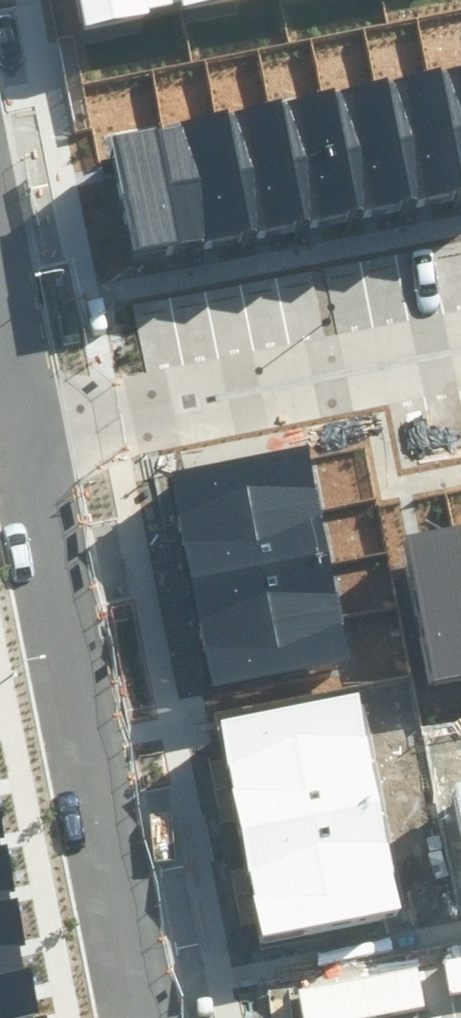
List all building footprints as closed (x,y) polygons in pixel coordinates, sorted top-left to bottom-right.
[(84,25),(205,0),(78,0),(84,25)] [(460,189),(460,70),(112,136),(134,250),(460,189)] [(212,690),(350,662),(307,444),(168,471),(212,690)] [(460,677),(460,524),(403,536),(434,683),(460,677)] [(261,938),(401,911),(358,694),(218,721),(261,938)] [(39,1014),(29,967),(24,968),(19,943),(25,942),(16,902),(10,903),(8,890),(13,889),(5,851),(1,852),(0,847),(0,1017),(18,1017),(39,1014)]
